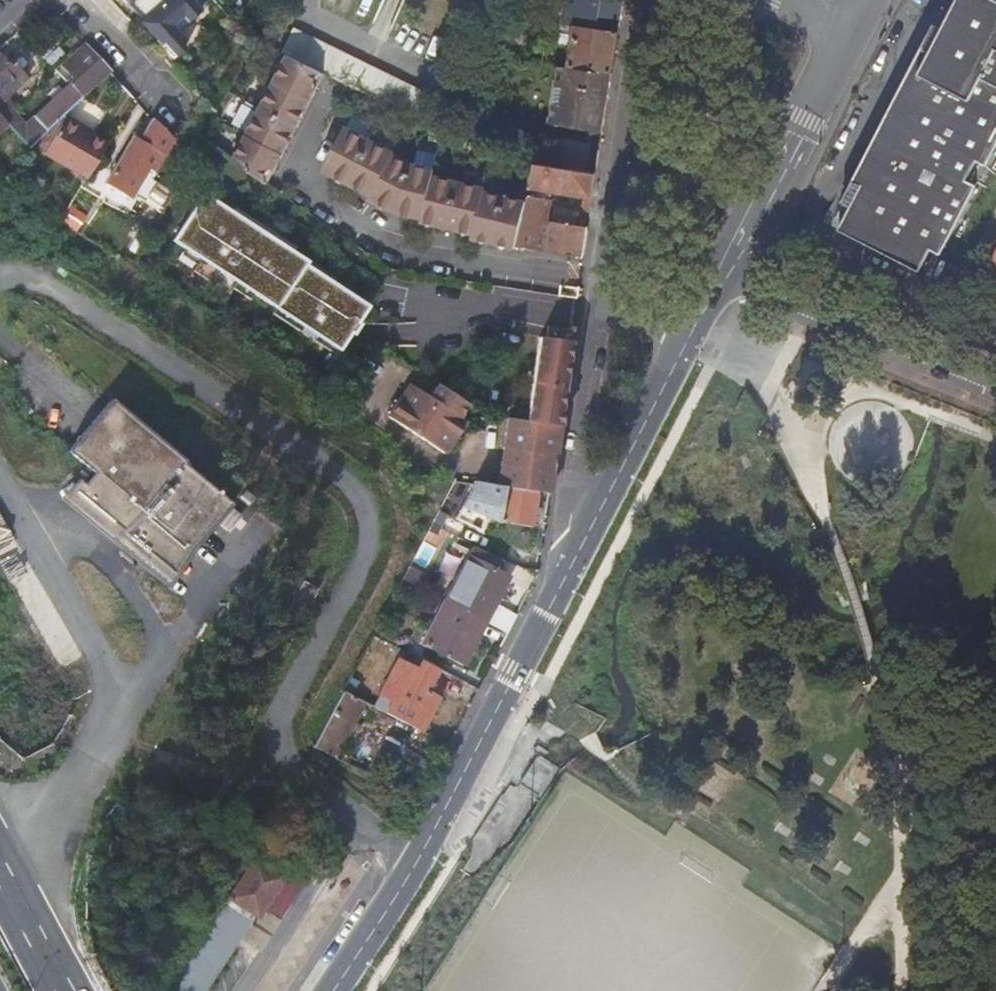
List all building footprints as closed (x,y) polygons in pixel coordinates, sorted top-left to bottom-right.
[(191,0),(163,0),(140,21),(172,58),(184,48),(180,44),(185,40),(171,25),(182,15),(187,21),(200,9),(191,0)] [(605,0),(586,0),(583,15),(577,15),(574,37),(563,35),(562,45),(573,47),(570,68),(606,74),(622,3),(605,0)] [(942,242),(973,185),(963,180),(974,160),(984,165),(995,143),(995,0),(957,0),(936,40),(930,50),(919,72),(910,68),(863,157),(871,161),(859,183),(852,195),(942,242)] [(437,99),(296,30),(285,55),(290,58),(322,73),(426,123),(437,99)] [(930,50),(936,40),(927,36),(922,46),(930,50)] [(84,44),(63,64),(78,80),(63,94),(59,89),(55,93),(59,97),(23,130),(0,104),(28,79),(11,61),(8,64),(0,55),(0,117),(1,117),(17,136),(19,134),(30,146),(111,73),(84,44)] [(919,72),(930,50),(922,46),(910,68),(919,72)] [(596,133),(606,133),(618,55),(612,54),(596,133)] [(322,73),(290,58),(262,111),(296,128),(319,88),(315,86),(322,73)] [(606,74),(570,68),(559,67),(549,124),(594,131),(606,74)] [(296,128),(262,111),(235,162),(261,179),(268,167),(272,169),(296,128)] [(84,126),(66,117),(44,153),(88,179),(108,145),(81,130),(84,126)] [(370,200),(394,153),(372,142),(378,130),(352,117),(342,132),(326,158),(337,164),(332,175),(369,195),(368,198),(370,200)] [(172,139),(152,119),(112,186),(131,197),(148,166),(154,169),(172,139)] [(599,167),(603,140),(552,133),(548,160),(599,167)] [(396,154),(394,153),(370,200),(394,212),(420,218),(431,167),(414,166),(395,156),(396,154)] [(851,178),(859,183),(871,161),(863,157),(851,178)] [(582,171),(537,164),(532,186),(576,193),(582,171)] [(437,167),(431,167),(420,218),(419,221),(471,234),(470,238),(471,238),(483,187),(435,173),(437,167)] [(591,211),(596,174),(584,172),(577,193),(588,195),(585,210),(591,211)] [(851,178),(844,190),(845,191),(852,195),(859,183),(851,178)] [(175,190),(158,181),(149,199),(165,208),(175,190)] [(487,188),(483,187),(471,238),(517,249),(517,247),(528,203),(486,192),(487,188)] [(845,191),(844,190),(839,200),(847,204),(852,195),(845,191)] [(937,253),(942,242),(852,195),(847,204),(835,226),(915,269),(927,247),(937,253)] [(529,198),(528,203),(517,247),(549,252),(549,251),(558,252),(567,224),(554,223),(552,236),(542,235),(545,218),(549,219),(551,202),(529,198)] [(207,199),(173,247),(272,313),(345,361),(353,345),(356,340),(359,343),(363,335),(365,333),(362,330),(367,323),(373,315),(336,291),(333,289),(332,288),(311,274),(315,271),(256,231),(254,230),(251,228),(207,199)] [(559,252),(584,256),(588,228),(568,224),(559,252)] [(535,330),(523,416),(561,426),(571,336),(535,330)] [(467,401),(435,380),(427,391),(407,380),(385,413),(444,456),(466,419),(459,415),(467,401)] [(182,464),(184,461),(109,399),(105,404),(69,446),(66,450),(91,471),(86,479),(79,473),(64,492),(59,498),(147,572),(168,589),(192,554),(217,523),(232,505),(182,464)] [(495,482),(550,491),(561,426),(523,416),(505,414),(495,482)] [(503,484),(471,477),(459,504),(499,521),(533,527),(538,492),(503,484)] [(508,577),(468,557),(446,601),(485,622),(508,577)] [(485,622),(446,601),(423,646),(462,665),(485,622)] [(436,668),(421,661),(417,670),(398,660),(381,694),(393,701),(386,714),(419,731),(420,730),(436,699),(427,695),(428,692),(425,691),(436,668)] [(365,703),(344,692),(315,747),(335,758),(365,703)] [(859,804),(885,761),(859,745),(833,788),(859,804)] [(286,877),(256,857),(229,897),(259,917),(286,877)] [(229,897),(168,986),(175,990),(210,990),(244,941),(261,952),(277,929),(259,917),(229,897)]
